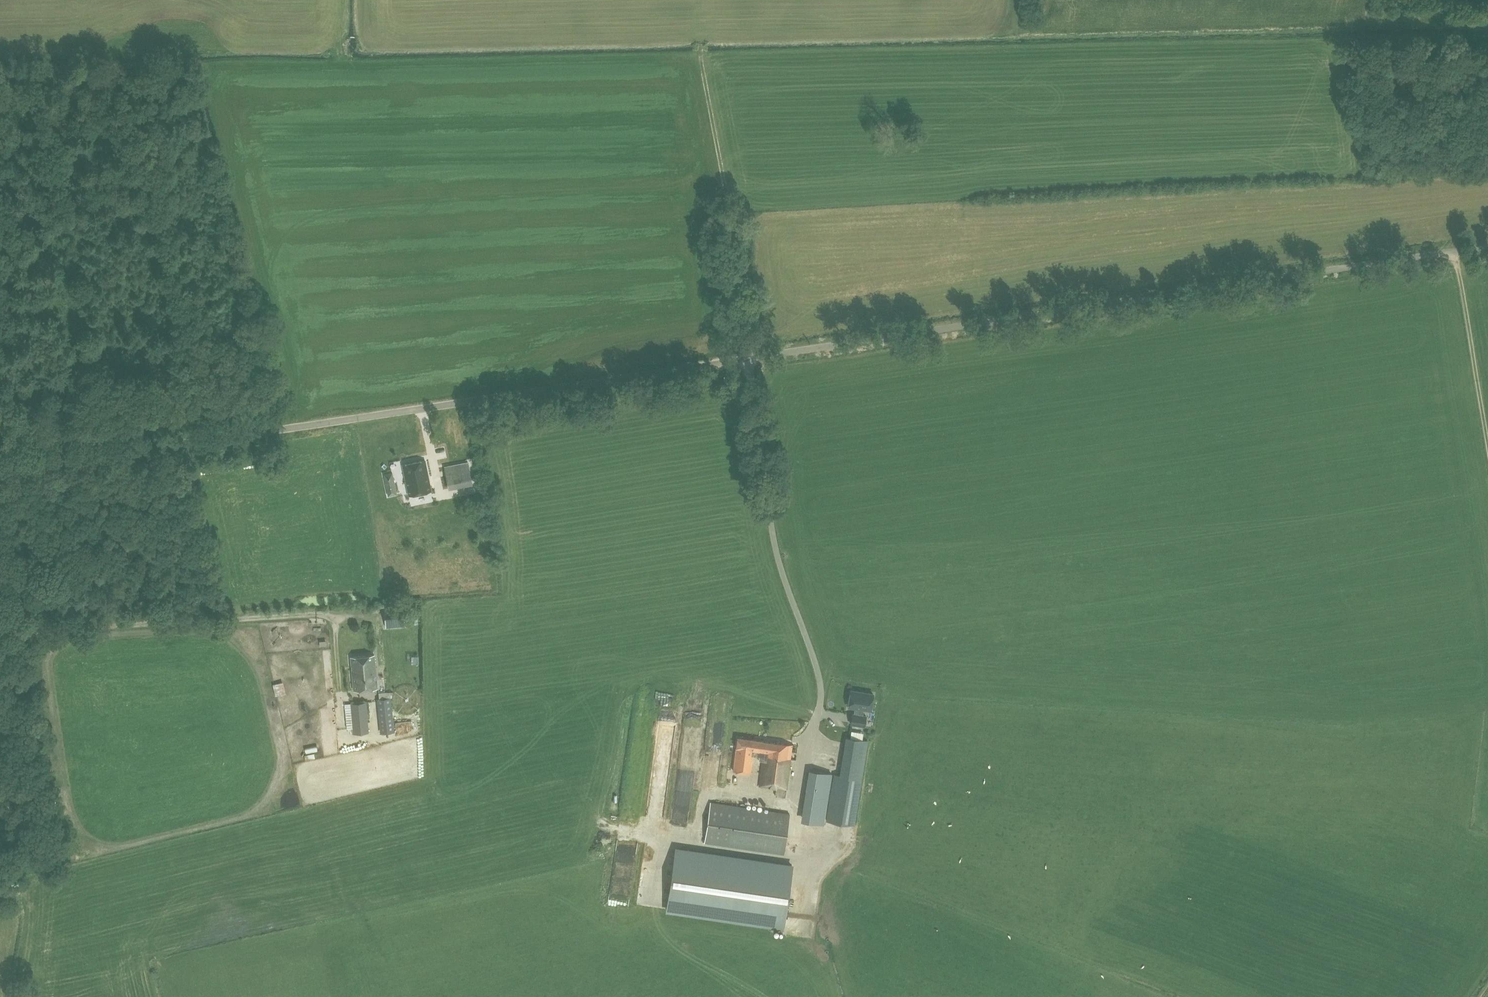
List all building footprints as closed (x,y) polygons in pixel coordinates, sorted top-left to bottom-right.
[(402,464),(409,495),(431,491),(425,459),(402,464)] [(444,466),(449,489),(473,484),(473,483),(482,481),(478,465),(469,467),(468,461),(444,466)] [(384,473),(388,495),(397,494),(393,471),(384,473)] [(404,625),(403,611),(385,613),(386,626),(404,625)] [(351,656),(354,690),(378,687),(375,654),(351,656)] [(851,690),(848,706),(855,707),(854,714),(852,713),(851,723),(864,726),(866,715),(862,715),(863,708),(871,709),(873,694),(851,690)] [(389,697),(377,699),(380,722),(392,721),(389,697)] [(354,723),(354,729),(365,728),(365,722),(369,722),(367,707),(364,708),(363,702),(350,703),(352,723),(354,723)] [(826,820),(854,825),(868,740),(845,736),(839,774),(834,773),(826,820)] [(775,795),(785,797),(792,744),(737,737),(733,769),(751,772),(753,755),(759,755),(759,759),(763,760),(759,785),(777,787),(775,795)] [(831,773),(809,769),(806,792),(828,796),(831,773)] [(657,775),(653,787),(667,791),(670,779),(657,775)] [(705,842),(784,853),(790,813),(711,802),(705,842)] [(792,866),(675,849),(667,909),(783,926),(792,866)]
